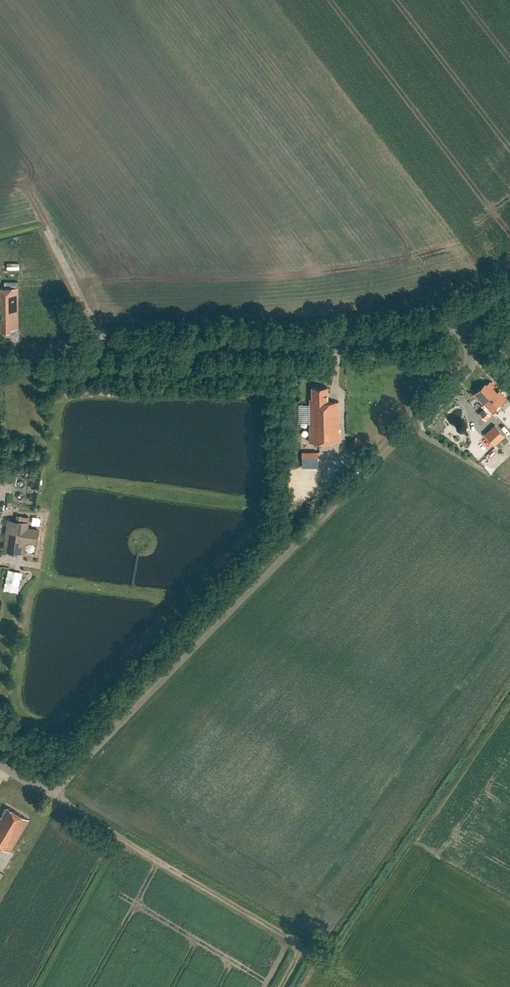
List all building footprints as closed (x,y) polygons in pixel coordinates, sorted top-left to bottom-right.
[(0,288),(0,331),(11,331),(10,328),(18,328),(18,287),(0,288)] [(492,413),(508,398),(499,390),(498,392),(493,387),(495,385),(490,380),(487,383),(486,382),(473,394),(482,403),(481,404),(484,408),(479,412),(486,420),(492,414),(492,413)] [(328,387),(312,387),(312,398),(310,398),(310,404),(308,404),(309,441),(340,441),(339,401),(329,402),(328,387)] [(495,445),(505,435),(495,424),(485,434),(495,445)] [(357,436),(352,444),(361,450),(366,443),(357,436)] [(319,451),(303,451),(303,467),(318,467),(319,451)] [(17,520),(8,519),(3,550),(11,551),(10,555),(17,556),(18,553),(21,553),(24,540),(36,543),(38,530),(26,528),(27,521),(20,520),(21,516),(17,515),(17,520)] [(9,851),(28,819),(7,807),(1,816),(0,816),(0,845),(9,851)]
